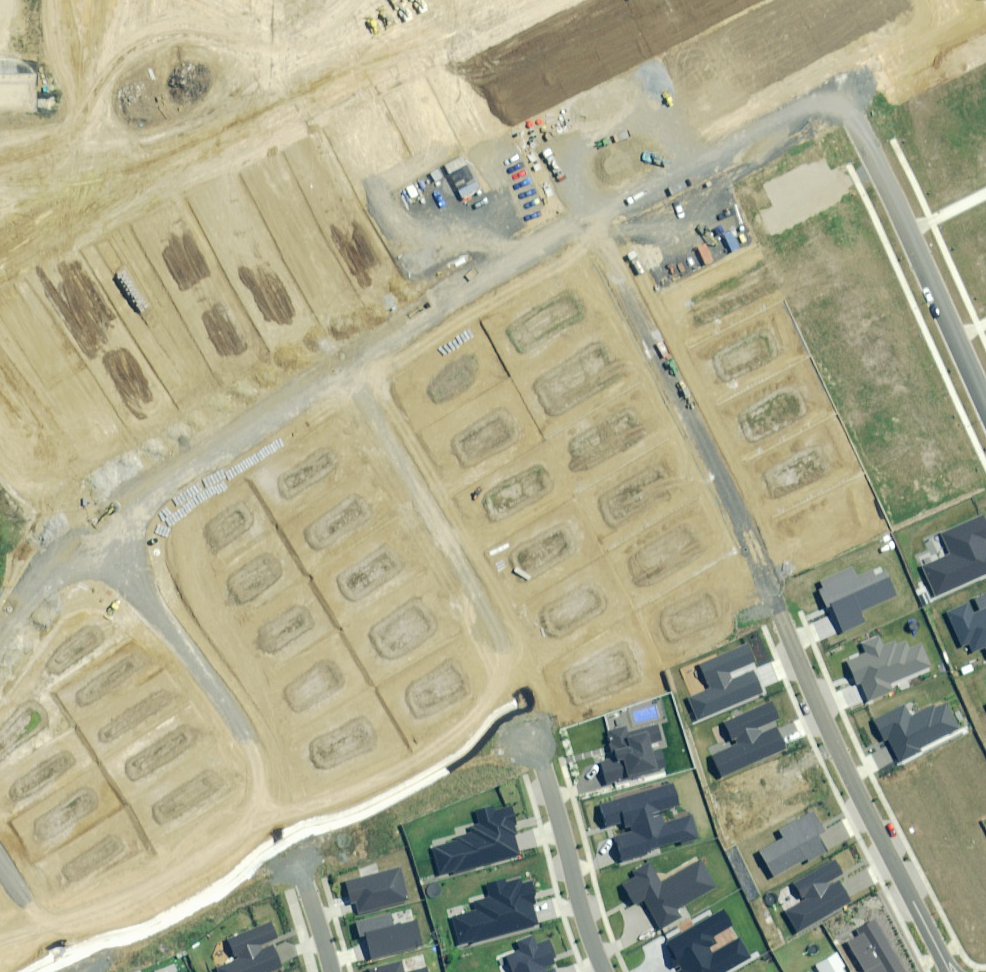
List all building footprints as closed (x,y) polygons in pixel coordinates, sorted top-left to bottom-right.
[(935,596),(985,574),(985,543),(985,541),(985,525),(982,516),(941,534),(950,554),(922,566),(935,596)] [(852,568),(822,581),(825,589),(820,591),(838,633),(865,621),(861,612),(898,596),(887,571),(876,575),(874,571),(857,578),(852,568)] [(949,613),(963,646),(970,643),(974,652),(985,647),(985,648),(985,597),(949,613)] [(860,682),(868,700),(893,690),(890,683),(929,666),(920,644),(911,648),(908,642),(897,646),(895,643),(884,648),(879,636),(864,643),(868,652),(847,661),(857,684),(860,682)] [(688,699),(696,719),(762,693),(754,671),(732,680),(729,672),(754,662),(748,646),(701,664),(711,690),(688,699)] [(713,757),(722,776),(786,748),(777,728),(762,734),(759,727),(778,718),(772,703),(725,723),(735,747),(713,757)] [(905,705),(876,721),(898,763),(922,750),(919,745),(959,725),(948,704),(937,709),(935,705),(911,717),(905,705)] [(602,761),(608,783),(657,770),(649,743),(662,740),(658,726),(628,734),(626,728),(608,733),(615,757),(602,761)] [(614,836),(621,858),(698,837),(692,816),(663,824),(660,811),(680,805),(674,785),(599,806),(605,826),(625,821),(628,832),(614,836)] [(431,846),(439,873),(453,869),(454,873),(520,855),(512,826),(517,825),(512,807),(495,812),(494,808),(476,813),(479,825),(469,827),(471,834),(431,846)] [(825,831),(814,812),(780,831),(784,838),(760,851),(774,876),(807,857),(808,860),(827,849),(818,834),(825,831)] [(842,873),(835,860),(793,884),(803,901),(785,911),(796,931),(850,900),(836,876),(842,873)] [(644,899),(659,927),(680,915),(676,908),(715,887),(701,861),(660,884),(649,864),(630,875),(632,879),(623,884),(634,905),(644,899)] [(400,869),(346,883),(351,903),(355,902),(359,914),(409,901),(400,869)] [(453,919),(460,943),(471,940),(472,943),(539,924),(533,903),(537,902),(531,882),(521,884),(520,879),(507,883),(506,879),(485,885),(489,898),(474,902),(477,912),(453,919)] [(724,910),(668,942),(684,970),(681,971),(726,971),(751,958),(741,939),(712,955),(708,947),(715,943),(711,936),(732,925),(724,910)] [(390,914),(357,922),(361,938),(366,936),(372,959),(423,945),(416,920),(393,926),(390,914)] [(875,920),(856,930),(859,935),(849,941),(867,971),(905,971),(875,920)] [(271,923),(228,941),(237,960),(217,969),(218,971),(265,971),(281,965),(270,940),(277,937),(271,923)] [(551,962),(557,960),(548,940),(537,945),(533,937),(518,943),(521,952),(506,958),(512,971),(555,971),(551,962)] [(842,969),(844,968),(837,955),(817,966),(820,971),(844,971),(842,969)] [(402,961),(370,970),(370,971),(404,971),(402,961)]
